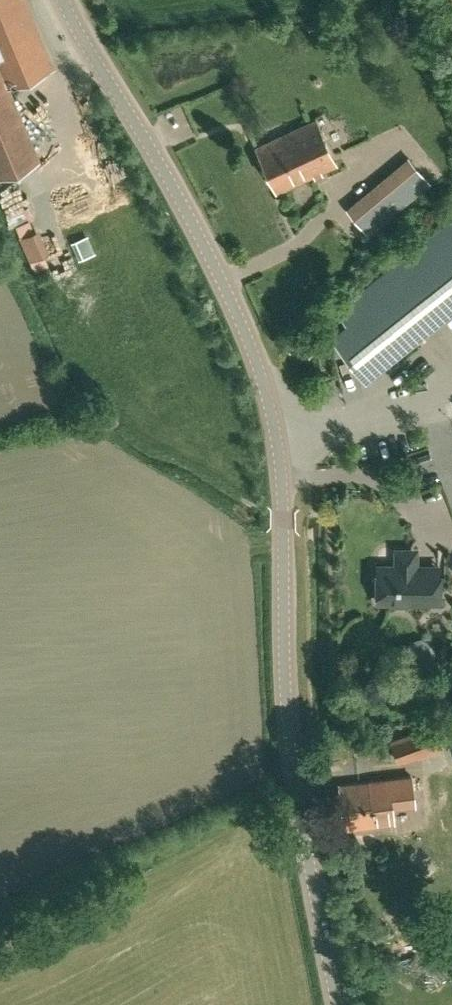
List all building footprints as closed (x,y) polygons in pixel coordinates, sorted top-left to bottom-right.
[(8,86),(52,67),(23,0),(0,0),(0,174),(38,158),(8,86)] [(276,192),(336,164),(316,120),(256,148),(276,192)] [(368,234),(429,183),(409,158),(347,209),(368,234)] [(33,217),(16,222),(29,270),(47,265),(33,217)] [(327,340),(361,382),(451,309),(451,220),(333,315),(343,328),(327,340)] [(87,235),(70,243),(78,260),(95,253),(87,235)] [(395,546),(395,556),(396,566),(377,566),(377,577),(372,579),(377,591),(377,602),(438,602),(438,570),(416,570),(416,546),(395,546)] [(432,724),(412,732),(391,740),(399,761),(419,753),(440,745),(439,741),(432,724)] [(443,730),(451,756),(451,727),(443,730)] [(345,828),(391,824),(389,807),(412,805),(409,775),(379,778),(340,782),(345,828)]
